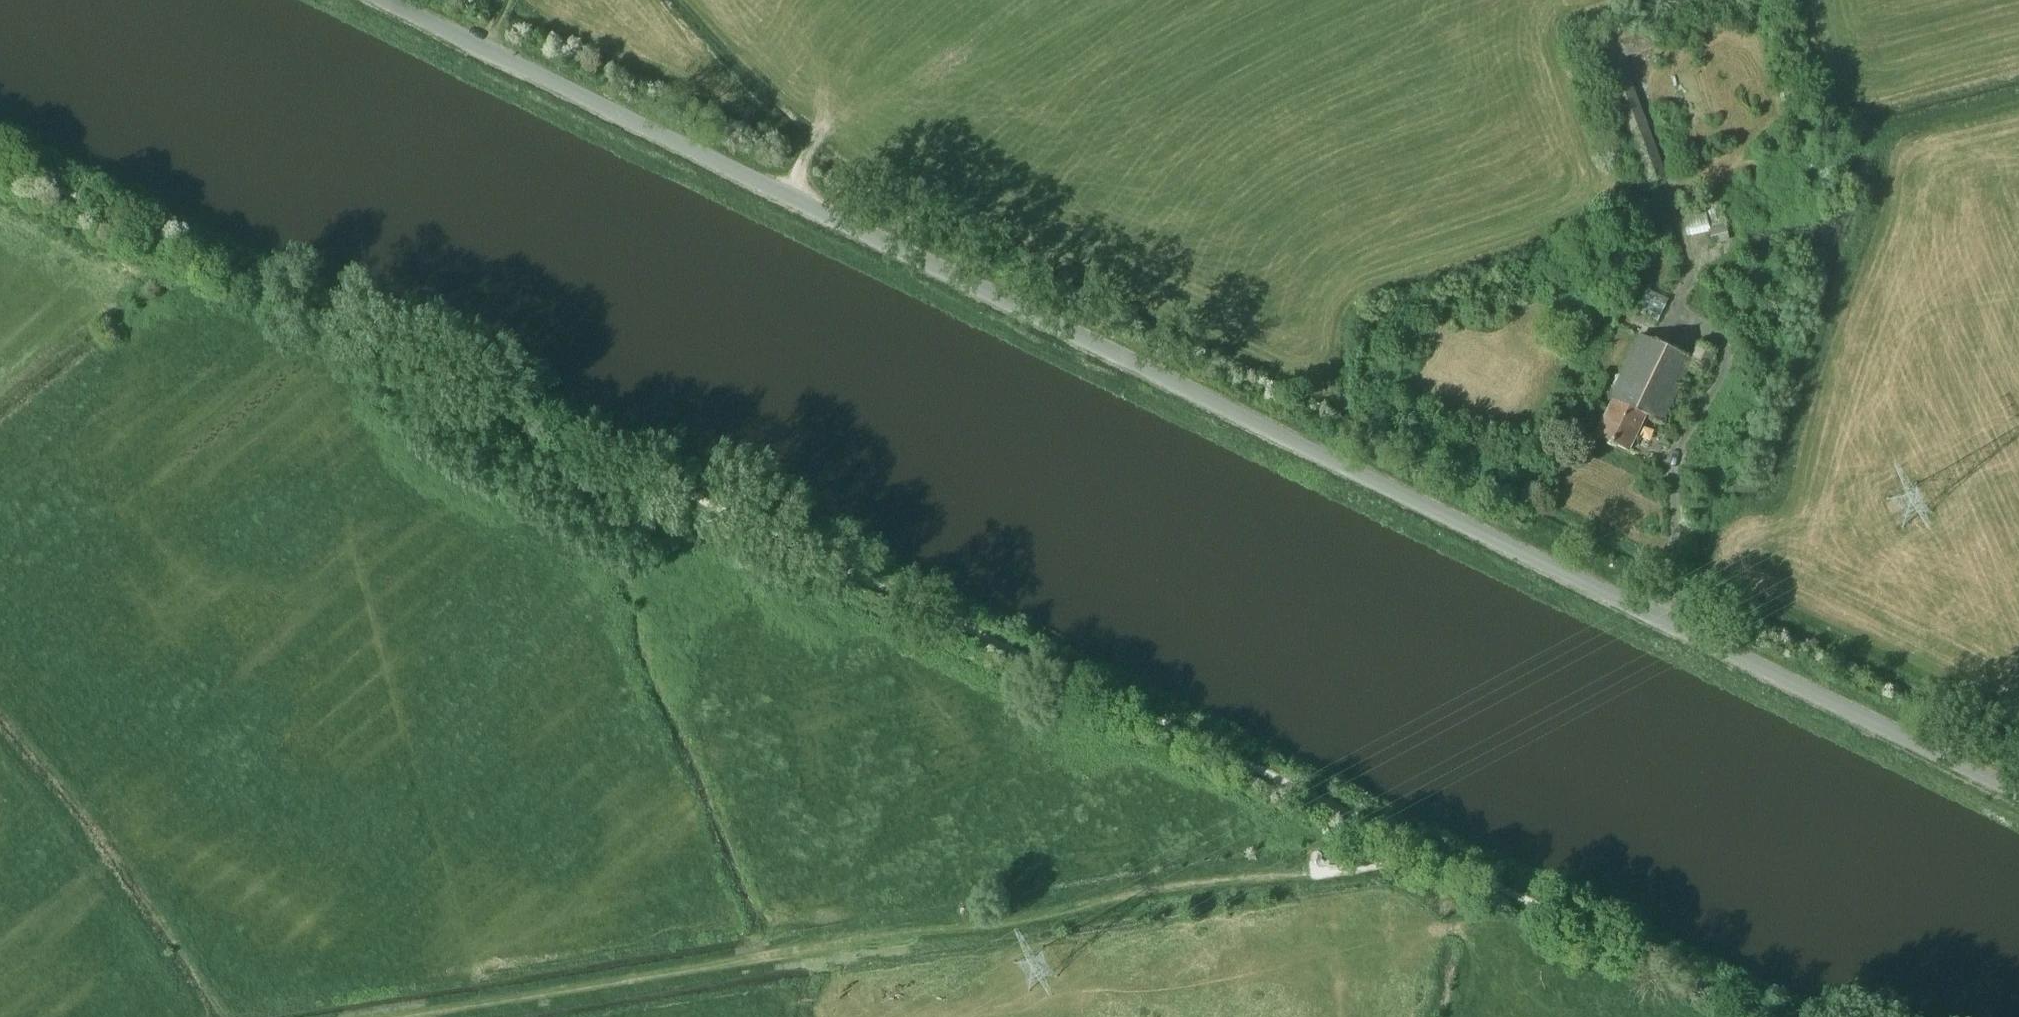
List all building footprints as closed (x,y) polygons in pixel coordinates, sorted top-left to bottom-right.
[(1613,32),(1598,37),(1650,181),(1665,175),(1623,57),(1656,46),(1650,29),(1617,41),(1613,32)] [(1705,206),(1682,211),(1683,217),(1687,237),(1725,227),(1719,197),(1704,200),(1705,206)] [(1654,305),(1670,308),(1673,294),(1656,290),(1654,305)] [(1661,422),(1688,365),(1704,373),(1715,351),(1699,343),(1691,359),(1641,334),(1610,398),(1613,399),(1595,435),(1628,451),(1645,414),(1661,422)]
